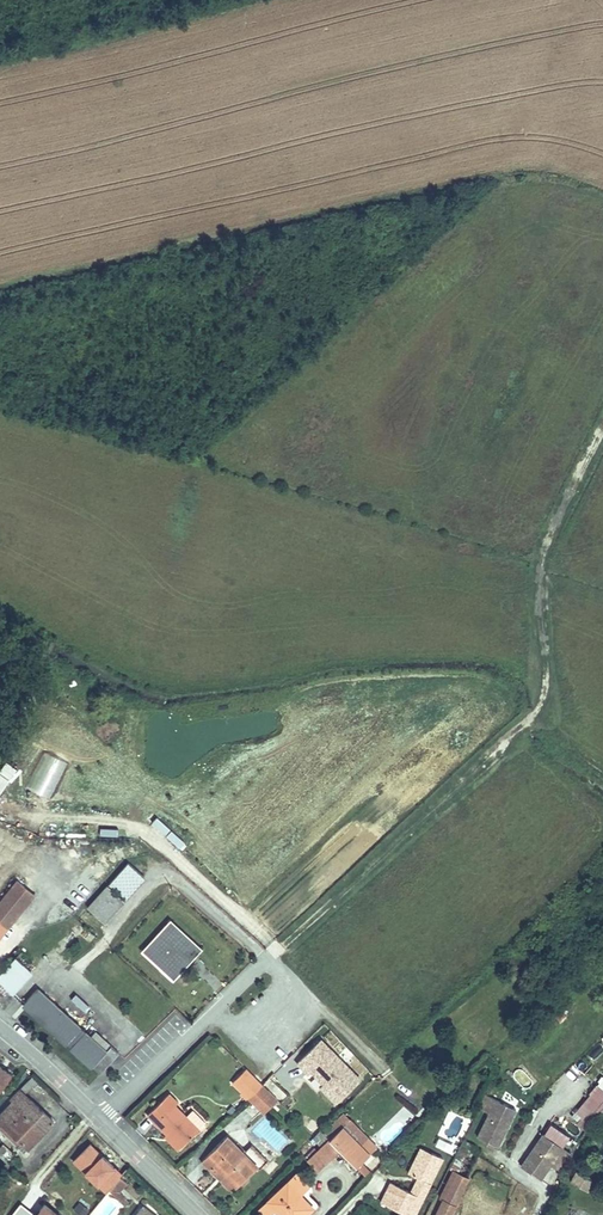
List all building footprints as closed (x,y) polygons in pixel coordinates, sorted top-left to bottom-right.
[(13,768),(1,762),(0,763),(0,794),(13,768)] [(62,831),(45,830),(45,838),(62,839),(62,831)] [(113,874),(94,894),(108,908),(127,888),(113,874)] [(17,884),(10,879),(0,892),(0,905),(17,884)] [(17,884),(0,905),(0,927),(27,892),(17,884)] [(106,910),(92,897),(73,918),(87,931),(106,910)] [(169,924),(143,950),(172,978),(198,952),(169,924)] [(0,968),(0,989),(5,993),(26,971),(11,956),(0,968)] [(38,1026),(53,1012),(30,990),(16,1004),(38,1026)] [(75,995),(70,1000),(81,1012),(87,1007),(75,995)] [(100,1059),(53,1012),(38,1026),(93,1080),(113,1060),(106,1053),(100,1059)] [(335,1106),(361,1079),(319,1038),(292,1065),(335,1106)] [(11,1070),(0,1065),(0,1093),(11,1070)] [(510,1075),(524,1091),(533,1083),(519,1067),(510,1075)] [(9,1088),(16,1094),(28,1081),(19,1074),(9,1088)] [(228,1090),(242,1105),(257,1091),(242,1076),(228,1090)] [(9,1088),(0,1101),(0,1135),(16,1152),(21,1156),(50,1127),(16,1094),(9,1088)] [(257,1091),(242,1105),(256,1120),(272,1105),(257,1091)] [(144,1122),(163,1141),(176,1153),(192,1137),(168,1114),(172,1110),(164,1102),(144,1122)] [(476,1104),(470,1117),(481,1123),(469,1147),(489,1157),(507,1119),(476,1104)] [(592,1126),(599,1117),(586,1107),(579,1116),(592,1126)] [(345,1115),(338,1121),(369,1156),(376,1150),(345,1115)] [(342,1152),(356,1168),(369,1156),(338,1121),(325,1133),(330,1139),(342,1152)] [(10,1158),(16,1152),(0,1135),(0,1148),(10,1158)] [(198,1164),(205,1172),(209,1168),(227,1186),(229,1188),(251,1167),(240,1156),(223,1139),(198,1164)] [(322,1171),(342,1152),(330,1139),(310,1158),(322,1171)] [(176,1153),(163,1141),(161,1142),(174,1155),(176,1153)] [(538,1145),(516,1177),(535,1191),(545,1176),(548,1173),(551,1175),(549,1178),(558,1184),(567,1166),(538,1145)] [(240,1156),(251,1167),(254,1170),(264,1160),(250,1146),(240,1156)] [(419,1172),(423,1164),(412,1159),(409,1167),(419,1172)] [(365,1179),(371,1171),(361,1164),(355,1172),(365,1179)] [(373,1214),(374,1214),(412,1214),(434,1170),(423,1164),(419,1172),(409,1167),(400,1185),(410,1189),(403,1204),(382,1194),(373,1214)] [(209,1168),(205,1172),(223,1190),(227,1186),(209,1168)] [(296,1174),(289,1181),(301,1194),(309,1188),(296,1174)] [(107,1191),(114,1181),(107,1176),(97,1190),(109,1199),(112,1195),(107,1191)] [(260,1207),(267,1214),(272,1214),(277,1210),(282,1214),(305,1214),(313,1207),(301,1194),(289,1181),(260,1207)] [(578,1181),(573,1188),(589,1196),(593,1189),(578,1181)] [(437,1205),(431,1214),(448,1214),(450,1212),(437,1205)] [(134,1206),(127,1214),(144,1214),(134,1206)]
